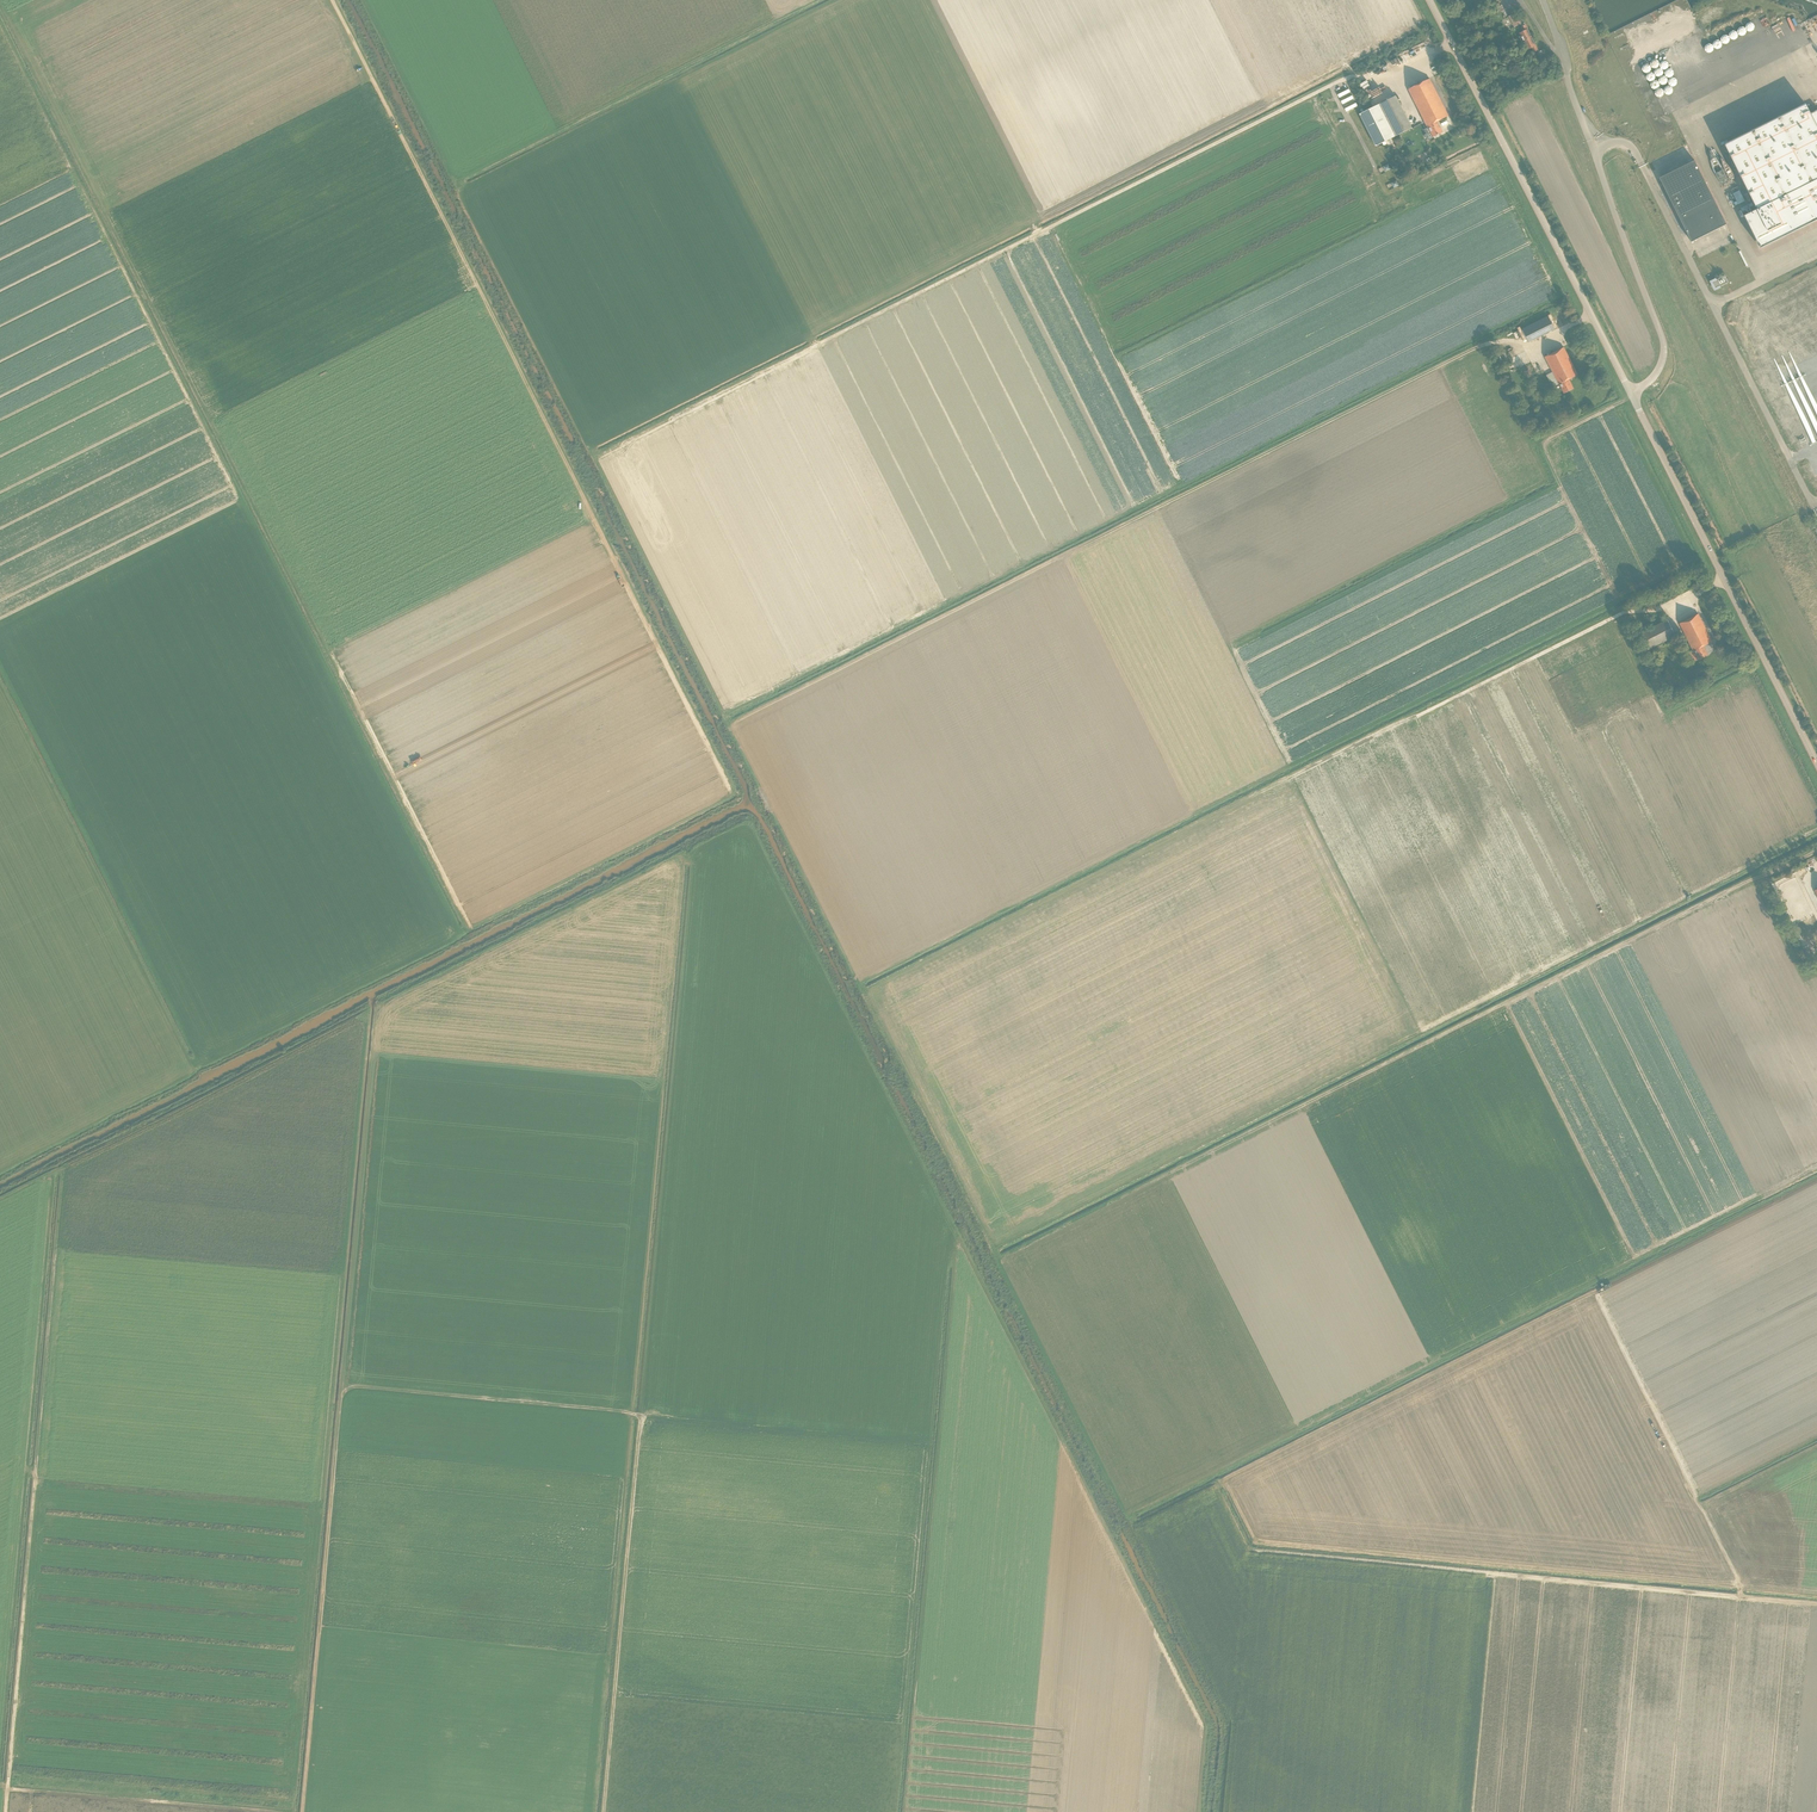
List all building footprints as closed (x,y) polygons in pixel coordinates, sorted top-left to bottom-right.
[(1521,24),(1519,20),(1516,13),(1509,17),(1515,27),(1521,24)] [(1524,41),(1532,37),(1525,24),(1525,25),(1524,23),(1521,25),(1524,31),(1520,33),(1521,36),(1519,37),(1522,42),(1524,41)] [(1532,37),(1524,41),(1528,49),(1532,47),(1534,51),(1538,50),(1532,37)] [(1543,60),(1544,62),(1549,59),(1543,49),(1537,53),(1541,59),(1542,58),(1543,60)] [(1440,128),(1436,121),(1448,115),(1430,79),(1409,89),(1427,127),(1429,126),(1434,136),(1443,132),(1441,127),(1440,128)] [(1349,89),(1338,95),(1340,98),(1351,92),(1349,89)] [(1354,99),(1353,95),(1341,101),(1343,104),(1354,99)] [(1383,145),(1386,144),(1385,142),(1412,128),(1396,96),(1360,114),(1376,146),(1382,143),(1383,145)] [(1356,103),(1345,109),(1347,112),(1358,106),(1356,103)] [(1813,103),(1814,105),(1810,107),(1809,107),(1812,113),(1811,113),(1806,104),(1725,145),(1757,209),(1744,215),(1761,248),(1816,220),(1816,108),(1813,103)] [(1727,224),(1703,177),(1695,160),(1660,178),(1692,242),(1727,224)] [(1725,275),(1712,282),(1715,289),(1729,282),(1725,275)] [(1523,328),(1529,342),(1555,329),(1548,316),(1523,328)] [(1560,384),(1564,393),(1573,389),(1569,379),(1577,374),(1564,347),(1545,357),(1559,384),(1560,384)] [(1502,354),(1507,365),(1512,362),(1507,352),(1502,354)] [(1698,614),(1680,623),(1693,650),(1690,652),(1695,661),(1699,659),(1708,655),(1703,646),(1712,642),(1698,614)] [(1643,632),(1640,633),(1649,649),(1676,636),(1668,619),(1648,629),(1644,621),(1639,623),(1643,632)]
